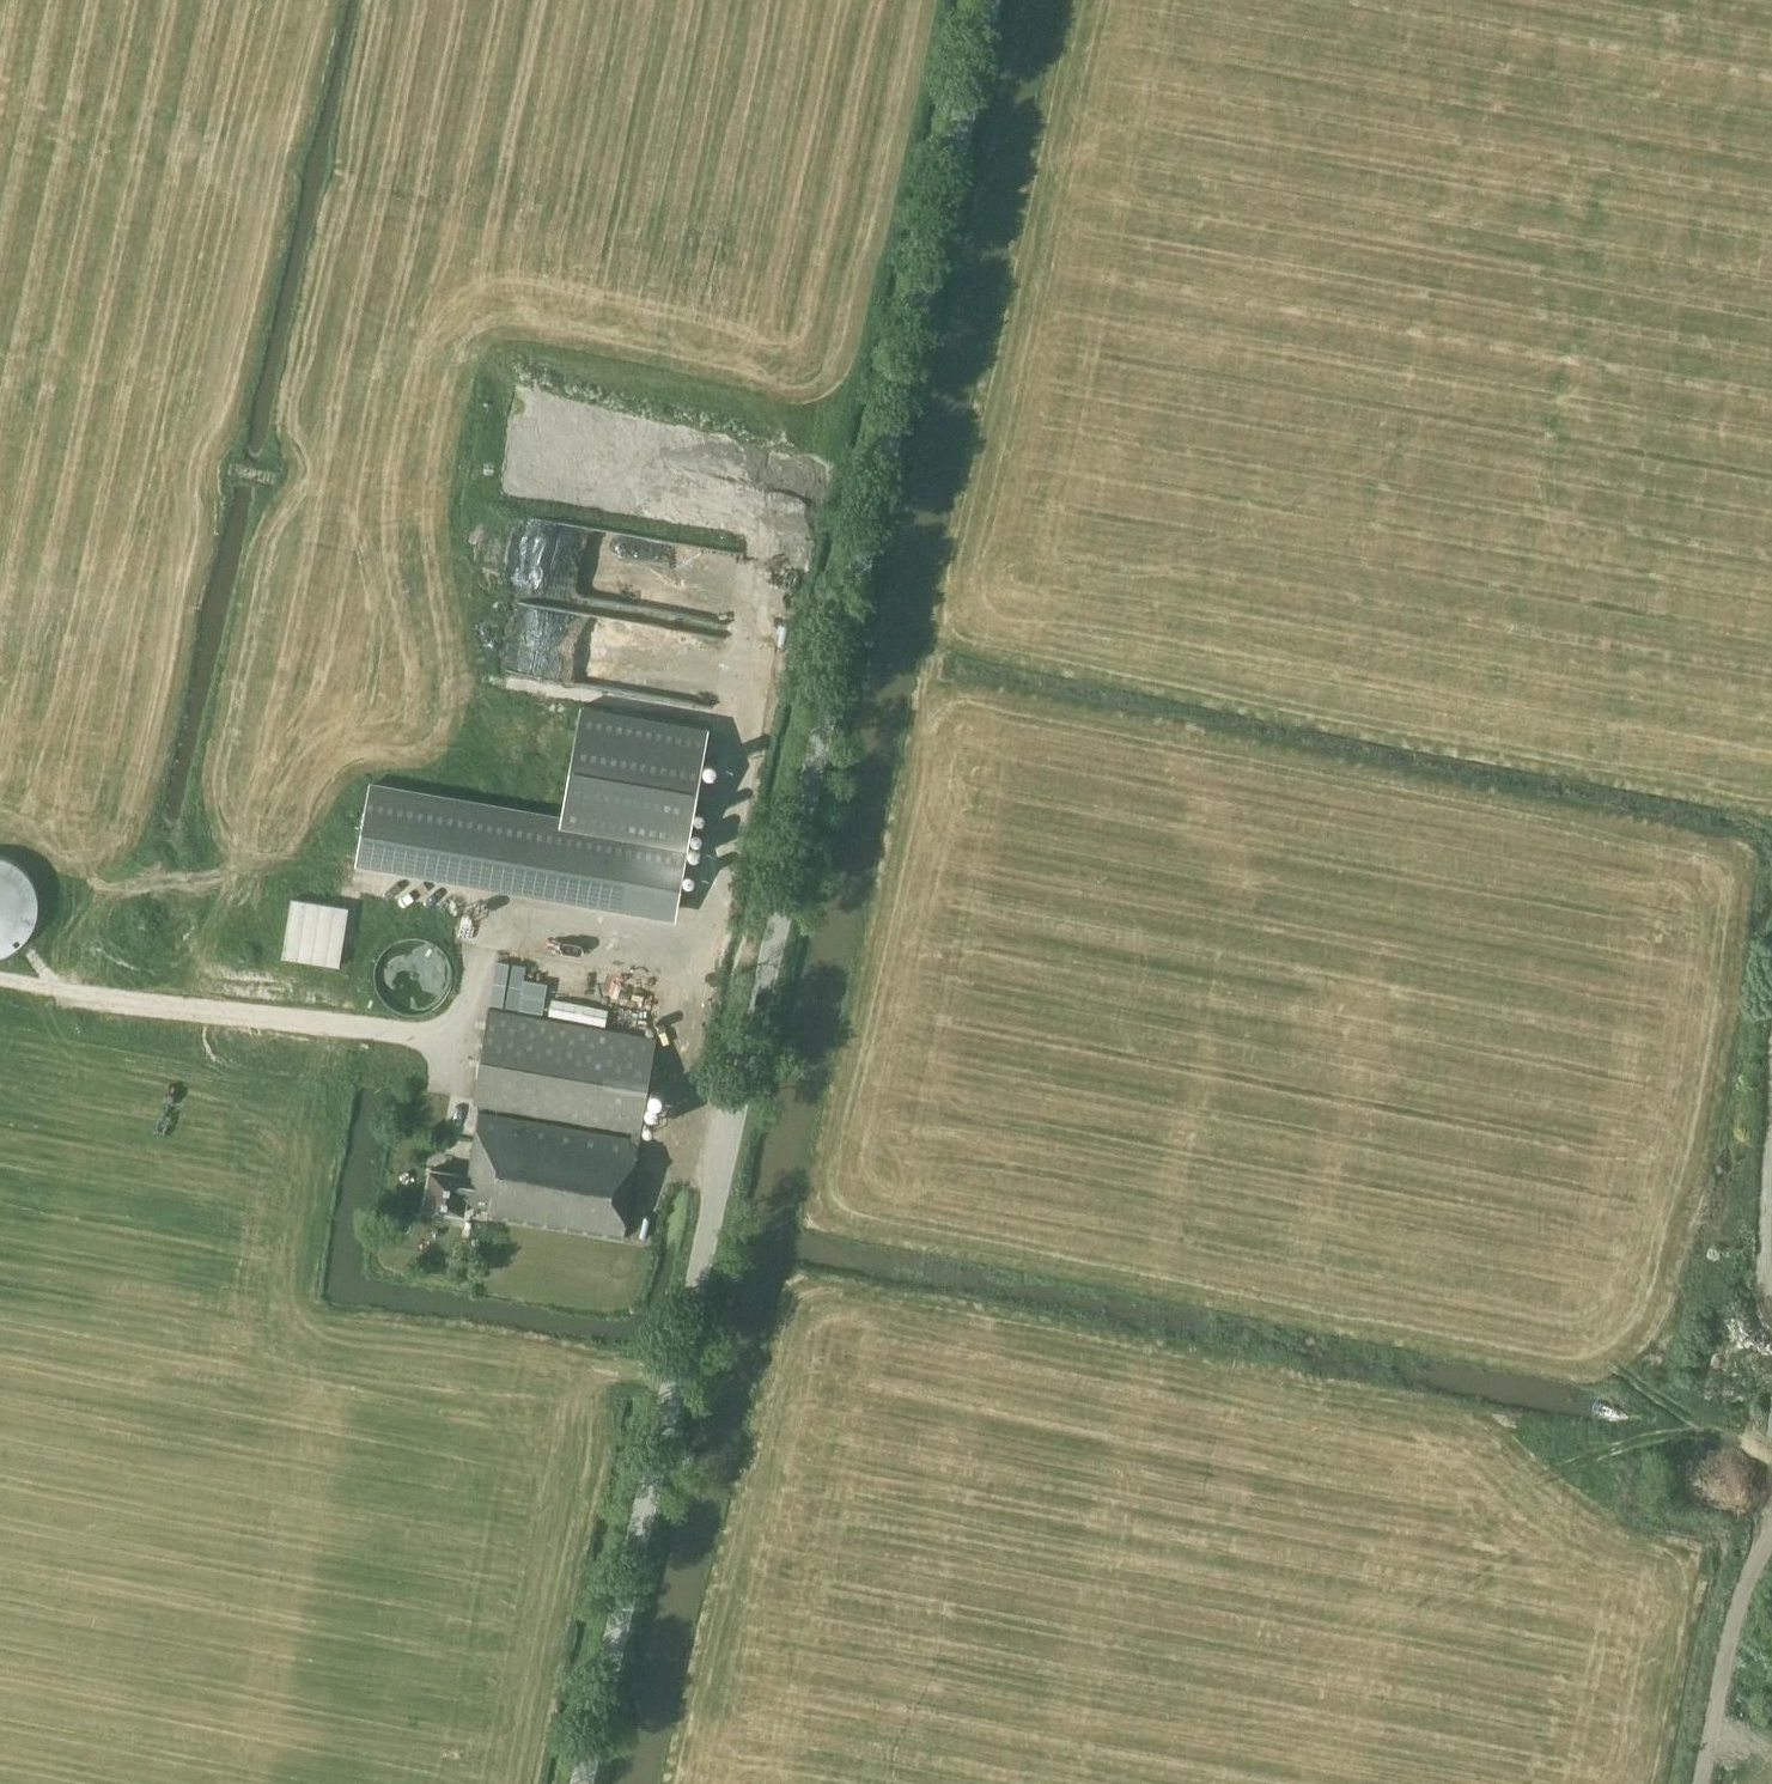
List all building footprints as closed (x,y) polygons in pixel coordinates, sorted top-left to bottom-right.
[(709,727),(581,704),(561,819),(690,841),(709,727)] [(355,867),(675,923),(690,841),(561,819),(369,785),(355,867)] [(43,932),(12,847),(0,852),(0,948),(43,932)] [(657,1037),(489,1010),(473,1107),(633,1132),(632,1141),(479,1116),(469,1176),(432,1170),(426,1208),(431,1209),(430,1214),(444,1216),(445,1211),(464,1214),(466,1203),(491,1207),(489,1217),(624,1240),(657,1037)]
